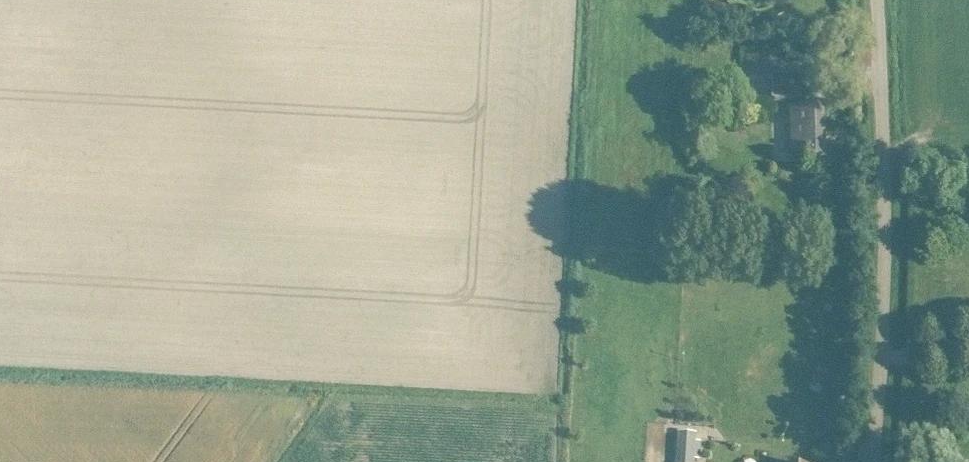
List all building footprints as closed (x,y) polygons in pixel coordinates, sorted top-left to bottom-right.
[(720,82),(721,62),(711,62),(711,81),(720,82)] [(807,154),(807,162),(825,161),(823,108),(806,108),(806,98),(811,98),(810,75),(772,76),(772,99),(790,99),(791,155),(807,154)] [(675,461),(695,461),(696,460),(700,460),(701,443),(697,442),(697,435),(678,433),(675,461)]
